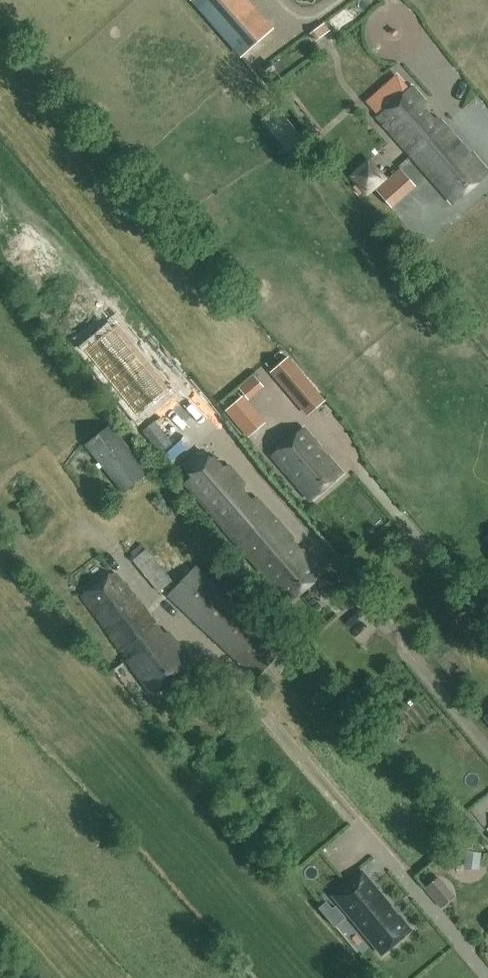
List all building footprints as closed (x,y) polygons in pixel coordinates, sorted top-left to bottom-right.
[(238,0),(194,0),(243,55),(267,33),(238,0)] [(438,119),(433,120),(424,110),(427,104),(412,87),(409,89),(397,76),(367,102),(380,116),(378,117),(412,156),(445,128),(438,119)] [(261,119),(288,151),(303,138),(277,106),(261,119)] [(452,203),(487,172),(470,152),(468,154),(445,128),(412,156),(452,203)] [(389,213),(416,190),(400,171),(373,194),(389,213)] [(83,355),(137,417),(160,397),(149,384),(152,382),(109,332),(83,355)] [(311,412),(326,399),(289,355),(274,368),(311,412)] [(242,395),(225,410),(248,437),(266,422),(242,395)] [(142,431),(161,454),(173,443),(154,421),(142,431)] [(124,493),(148,472),(109,424),(84,445),(124,493)] [(310,500),(340,474),(318,448),(321,446),(304,427),(278,449),(273,456),(310,500)] [(211,463),(201,451),(184,465),(193,475),(184,482),(288,603),(323,573),(303,550),(302,550),(292,539),(293,538),(282,524),(280,524),(257,497),(250,500),(241,489),(245,484),(229,466),(223,468),(215,459),(211,463)] [(158,592),(172,581),(146,548),(132,560),(158,592)] [(98,556),(89,562),(100,578),(108,572),(98,556)] [(256,678),(283,648),(195,566),(167,596),(256,678)] [(163,634),(154,622),(155,622),(149,613),(116,575),(82,596),(148,689),(152,695),(194,665),(168,632),(163,634)] [(465,850),(464,868),(480,869),(481,851),(465,850)] [(363,871),(361,873),(355,878),(334,896),(382,954),(411,930),(399,915),(395,919),(386,908),(391,905),(373,883),(364,872),(363,871)] [(422,890),(438,911),(453,899),(437,879),(422,890)]
